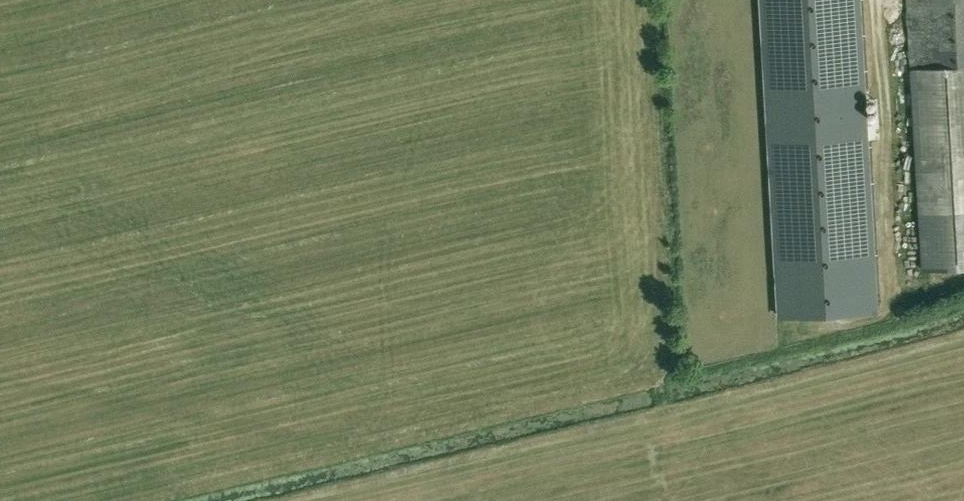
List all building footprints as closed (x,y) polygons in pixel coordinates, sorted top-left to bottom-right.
[(779,316),(877,311),(860,0),(761,0),(779,316)] [(910,69),(922,270),(963,267),(963,0),(906,0),(910,69)]
